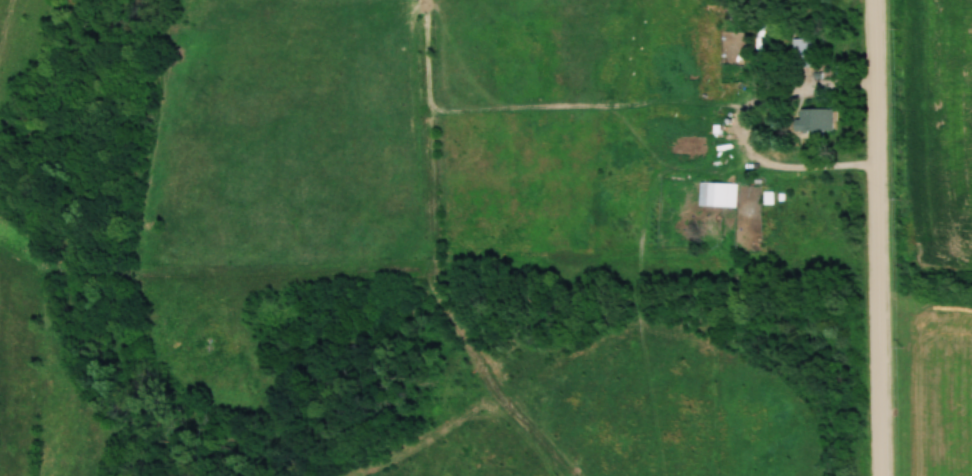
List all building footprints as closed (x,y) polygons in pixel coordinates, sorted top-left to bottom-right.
[(792,68),(811,68),(811,39),(792,39),(792,68)] [(831,108),(798,108),(798,119),(793,119),(793,131),(810,131),(810,138),(821,138),(821,131),(830,131),(831,108)] [(735,183),(697,183),(697,206),(735,206),(735,183)]
